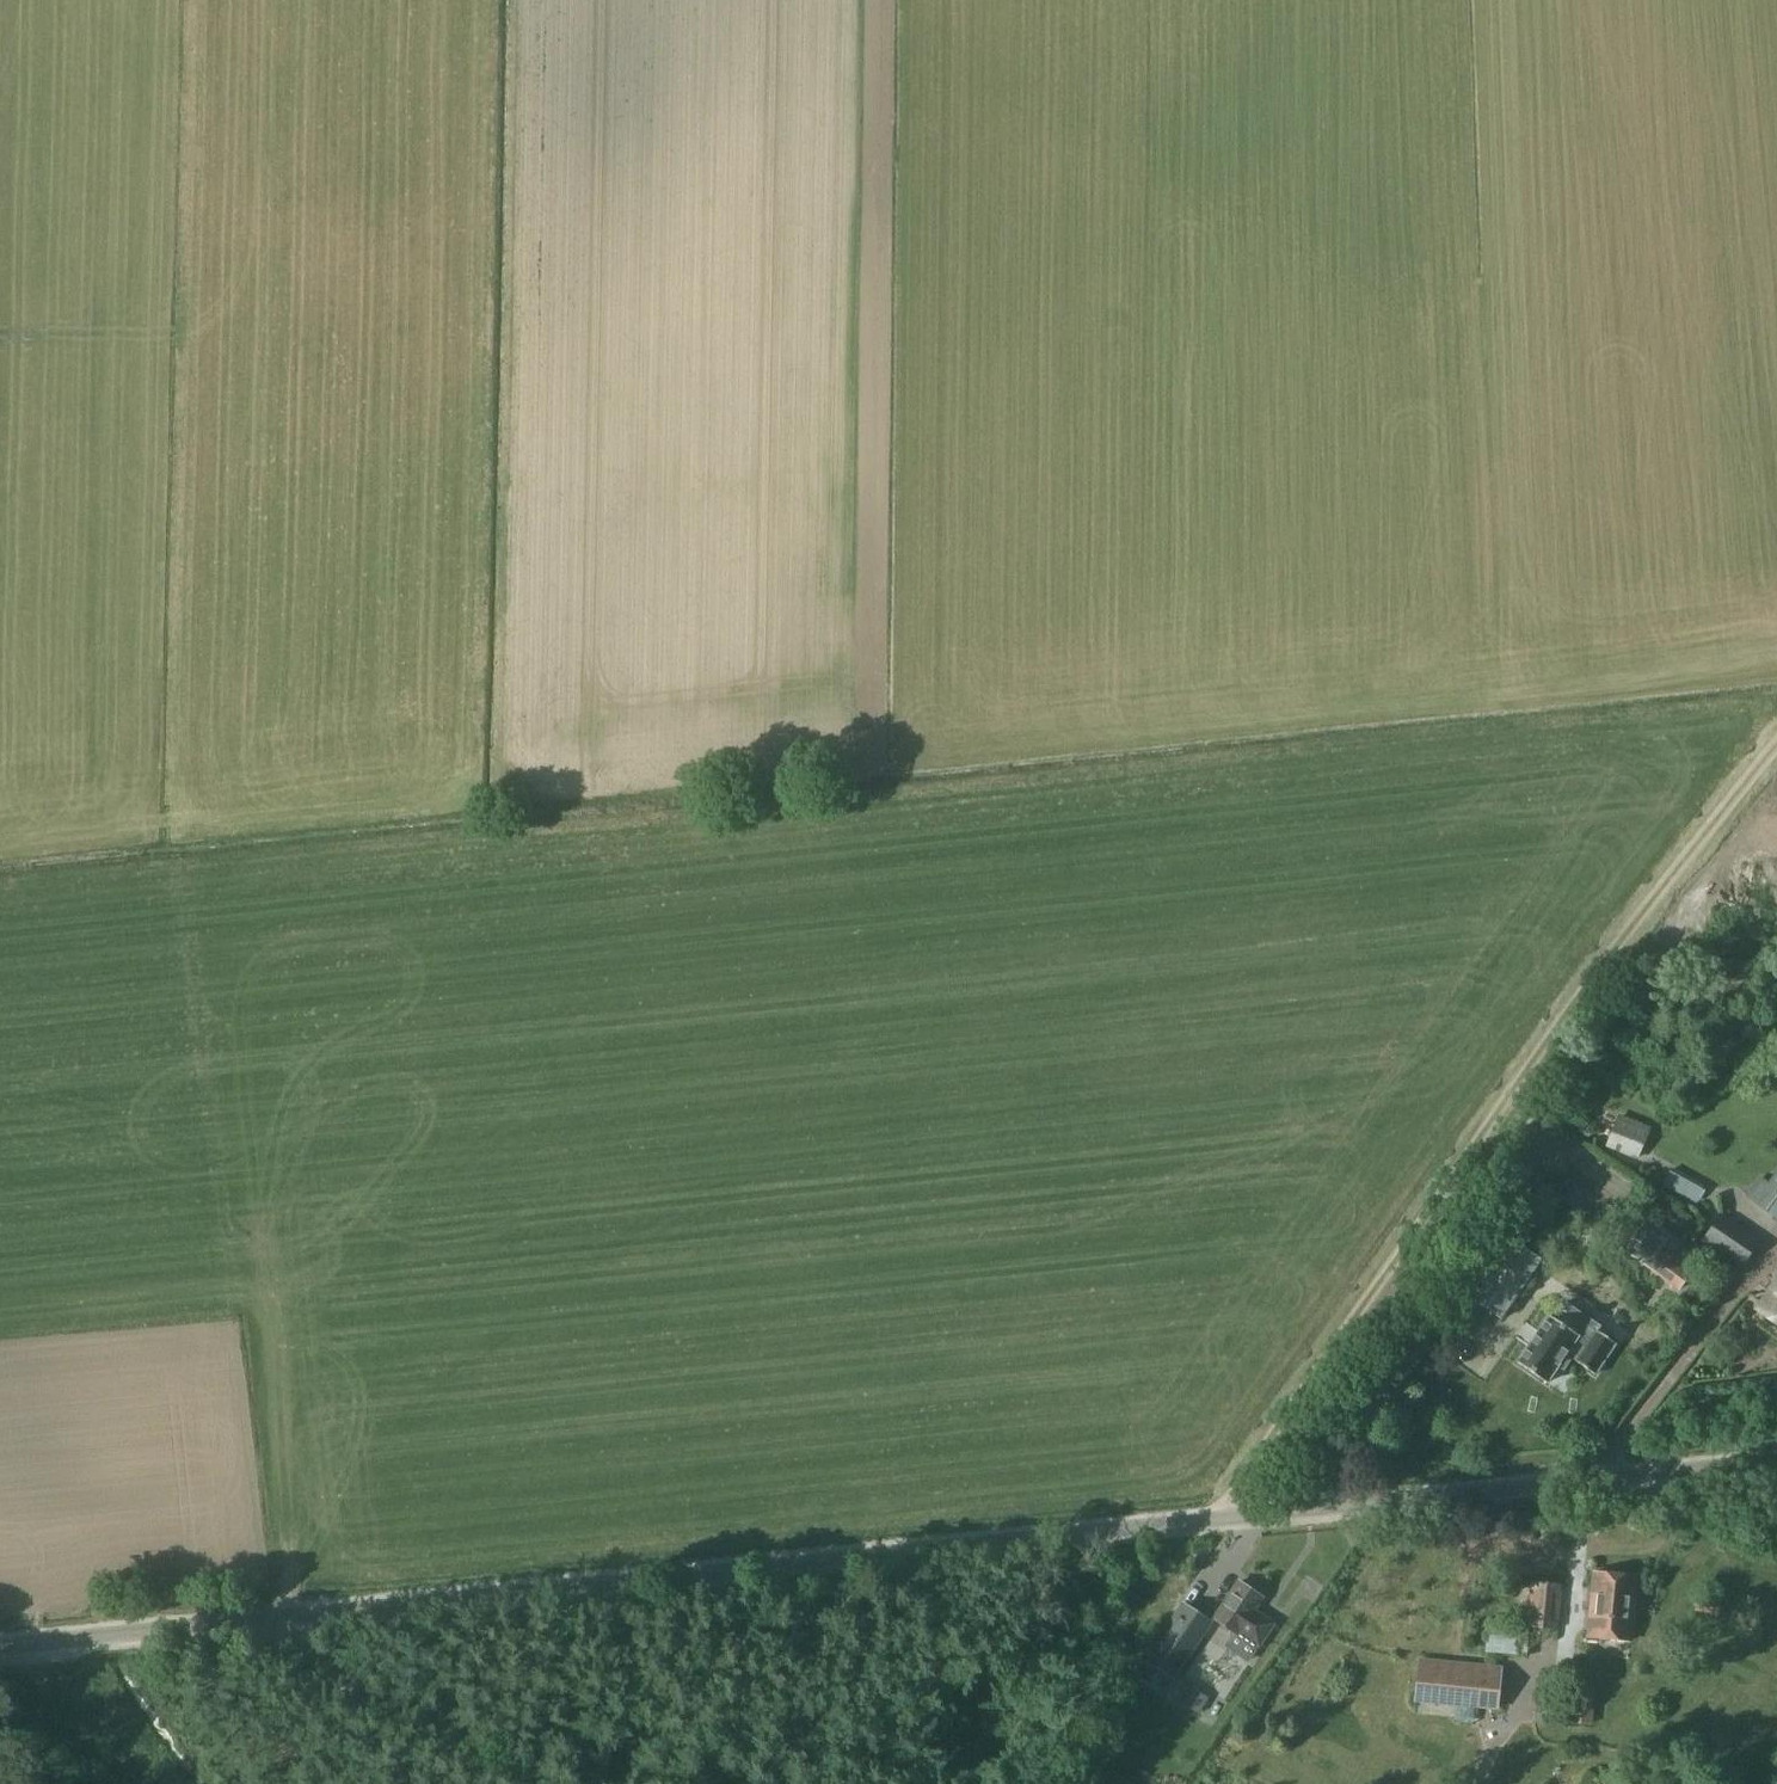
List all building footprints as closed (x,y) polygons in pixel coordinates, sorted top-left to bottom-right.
[(1639,1155),(1650,1129),(1619,1117),(1608,1143),(1639,1155)] [(1769,1186),(1760,1179),(1747,1196),(1776,1218),(1776,1174),(1769,1186)] [(1742,1267),(1760,1241),(1722,1216),(1705,1242),(1742,1267)] [(1681,1288),(1691,1272),(1701,1258),(1648,1219),(1626,1250),(1681,1288)] [(1501,1319),(1542,1259),(1510,1237),(1469,1297),(1501,1319)] [(1758,1309),(1776,1321),(1776,1280),(1758,1309)] [(1554,1318),(1549,1314),(1518,1362),(1549,1383),(1559,1367),(1565,1371),(1573,1358),(1596,1375),(1616,1346),(1598,1333),(1602,1326),(1565,1302),(1554,1318)] [(1311,1595),(1322,1578),(1305,1568),(1295,1585),(1311,1595)] [(1631,1638),(1635,1577),(1593,1574),(1589,1635),(1631,1638)] [(1557,1628),(1561,1585),(1532,1582),(1528,1625),(1557,1628)] [(1258,1646),(1274,1623),(1255,1610),(1262,1599),(1239,1583),(1215,1617),(1258,1646)] [(1169,1677),(1209,1623),(1182,1604),(1142,1657),(1169,1677)] [(1527,1629),(1487,1625),(1484,1650),(1525,1654),(1527,1629)] [(1496,1703),(1498,1673),(1420,1667),(1418,1696),(1496,1703)] [(1595,1720),(1596,1676),(1571,1675),(1569,1719),(1595,1720)] [(1201,1705),(1207,1695),(1195,1688),(1189,1698),(1201,1705)]
